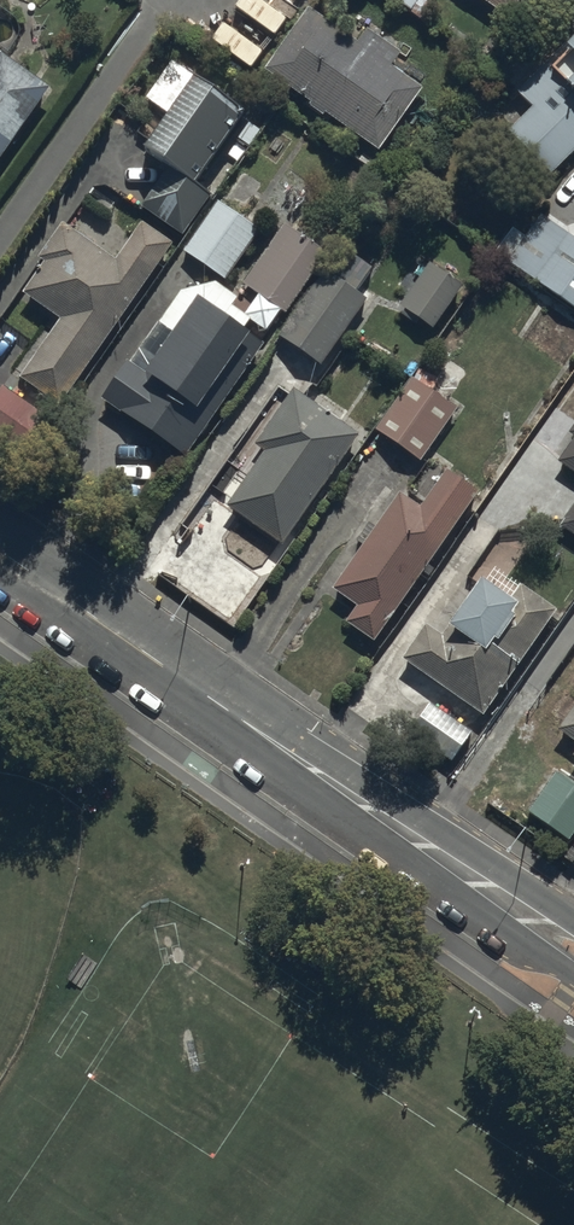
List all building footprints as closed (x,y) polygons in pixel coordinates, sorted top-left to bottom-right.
[(410,13),(419,0),(391,0),(410,13)] [(509,22),(525,0),(479,0),(509,22)] [(266,71),(384,154),(429,89),(312,7),(266,71)] [(552,179),(573,157),(573,35),(516,93),(535,112),(509,137),(552,179)] [(52,91),(0,55),(0,164),(52,91)] [(140,210),(179,238),(209,197),(197,188),(250,116),(197,79),(145,151),(170,169),(140,210)] [(186,252),(224,279),(259,230),(221,203),(186,252)] [(573,308),(573,239),(540,216),(508,263),(573,308)] [(239,283),(284,317),(331,254),(286,221),(239,283)] [(18,380),(60,409),(174,246),(142,224),(116,262),(70,230),(24,295),(59,320),(18,380)] [(432,267),(400,314),(434,334),(464,289),(432,267)] [(279,338),(320,367),(368,300),(327,271),(279,338)] [(100,400),(185,461),(265,349),(196,301),(144,373),(128,361),(100,400)] [(379,435),(423,464),(461,409),(417,379),(379,435)] [(3,386),(0,390),(0,445),(26,464),(55,423),(3,386)] [(227,510),(284,551),(360,439),(292,393),(255,448),(268,455),(227,510)] [(552,457),(573,473),(573,426),(552,457)] [(348,626),(375,645),(479,495),(448,474),(422,511),(400,496),(332,592),(359,611),(348,626)] [(573,539),(573,511),(560,530),(573,539)] [(403,664),(485,720),(562,614),(497,566),(444,639),(429,628),(403,664)] [(451,766),(471,740),(427,707),(407,734),(451,766)] [(557,731),(573,743),(573,707),(557,731)]
